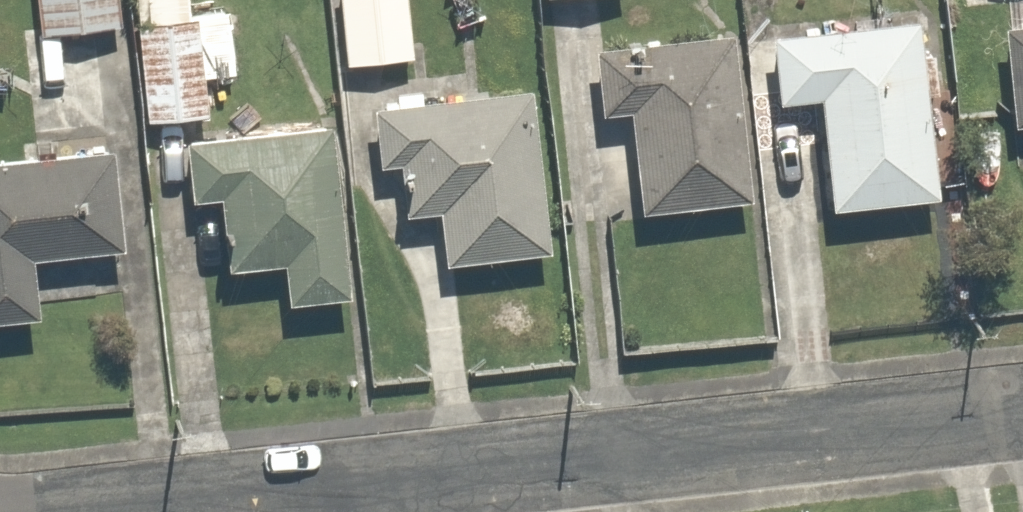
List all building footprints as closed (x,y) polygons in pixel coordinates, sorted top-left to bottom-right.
[(31,47),(128,40),(125,0),(28,0),(31,47)] [(336,81),(404,83),(406,0),(338,0),(336,81)] [(939,198),(917,11),(773,28),(781,99),(818,94),(832,210),(939,198)] [(1003,28),(1013,119),(1022,118),(1022,26),(1003,28)] [(751,198),(733,32),(591,47),(598,109),(631,105),(642,210),(751,198)] [(192,126),(187,38),(137,40),(141,129),(192,126)] [(550,252),(531,88),(374,106),(380,161),(403,158),(409,209),(439,205),(445,264),(550,252)] [(347,294),(326,124),(184,142),(191,195),(219,192),(228,268),(282,261),(287,301),(347,294)] [(111,145),(0,158),(0,318),(38,314),(32,256),(123,245),(111,145)]
